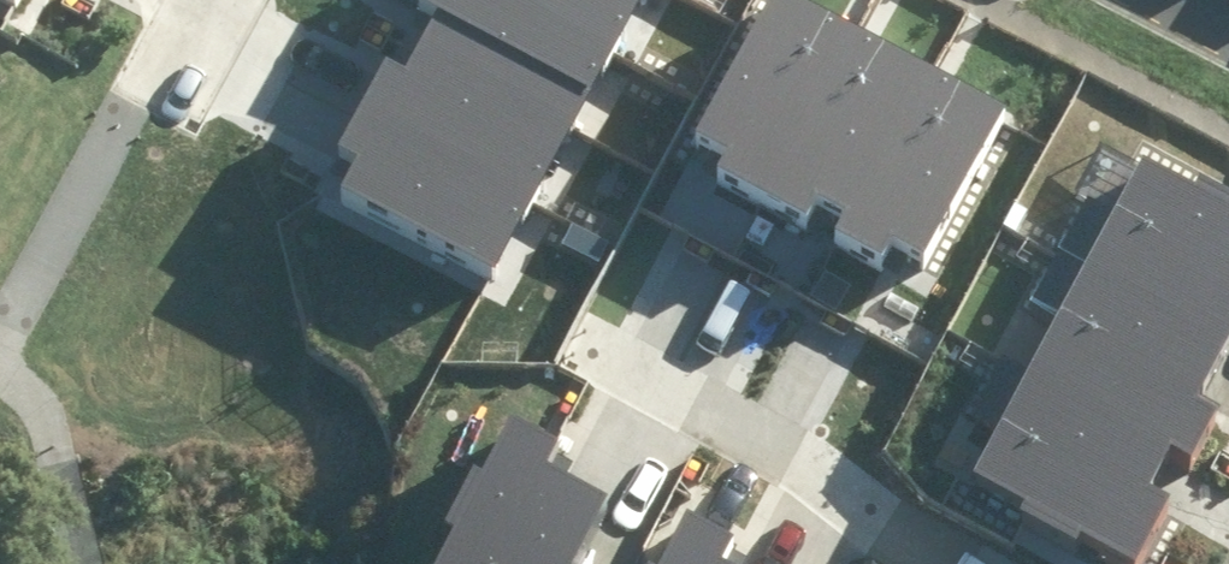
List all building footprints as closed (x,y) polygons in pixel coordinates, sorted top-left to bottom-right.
[(440,6),(592,88),(637,0),(424,0),(440,6)] [(805,0),(763,0),(695,132),(728,149),(719,167),(768,190),(852,25),(805,0)] [(384,57),(361,98),(536,191),(592,88),(440,6),(406,69),(384,57)] [(922,67),(852,25),(768,190),(808,210),(816,193),(847,208),(922,67)] [(1001,108),(922,67),(847,208),(836,229),(885,255),(894,238),(924,254),(1001,108)] [(536,191),(361,98),(339,142),(360,157),(343,188),(491,267),(536,191)] [(1141,150),(1085,252),(1228,329),(1228,197),(1141,150)] [(1228,333),(1228,329),(1085,252),(1025,364),(1173,443),(1193,454),(1219,406),(1200,389),(1228,333)] [(1149,488),(1173,443),(1025,364),(970,471),(1137,560),(1170,500),(1149,488)] [(511,416),(435,563),(573,563),(608,496),(540,462),(553,437),(511,416)] [(682,507),(652,563),(729,563),(721,560),(735,534),(682,507)]
